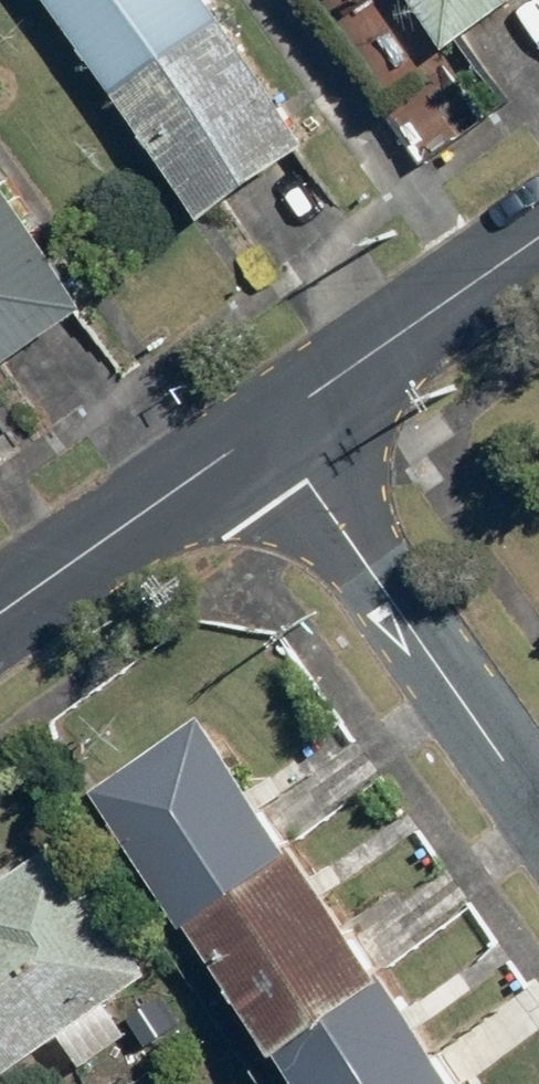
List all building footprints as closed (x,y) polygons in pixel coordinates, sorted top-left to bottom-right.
[(217,219),(325,142),(224,0),(61,0),(217,219)] [(461,44),(522,0),(430,0),(461,44)] [(107,304),(0,152),(0,380),(107,304)] [(209,712),(103,788),(315,1083),(475,1083),(209,712)] [(73,824),(0,881),(0,1055),(18,1079),(76,1035),(97,1063),(141,1030),(119,1002),(171,962),(73,824)]
